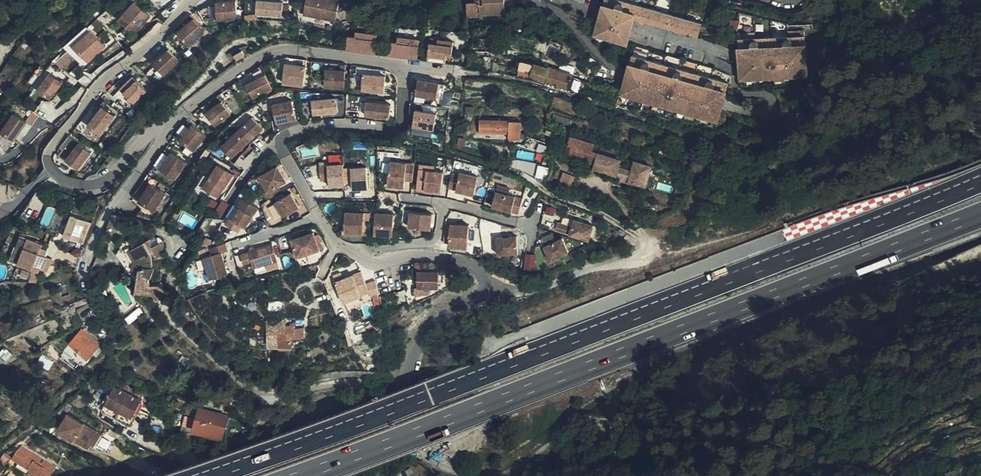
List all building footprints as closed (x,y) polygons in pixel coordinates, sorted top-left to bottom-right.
[(238,0),(217,0),(218,19),(239,19),(238,0)] [(284,0),(257,0),(258,16),(284,16),(284,0)] [(305,16),(338,19),(340,0),(306,0),(305,16)] [(468,3),(467,18),(480,18),(480,15),(483,15),(505,14),(504,0),(479,0),(479,3),(468,3)] [(622,2),(616,0),(605,0),(594,36),(627,45),(634,20),(698,38),(702,24),(622,2)] [(121,21),(136,35),(153,17),(138,3),(121,21)] [(189,47),(206,33),(195,20),(191,16),(174,30),(178,34),(185,42),(189,47)] [(88,24),(65,45),(85,66),(108,45),(88,24)] [(348,51),(368,54),(368,49),(377,50),(379,35),(358,32),(357,38),(350,38),(348,51)] [(808,77),(805,36),(738,39),(738,48),(740,81),(808,77)] [(392,42),(390,56),(410,59),(411,54),(420,55),(421,40),(400,37),(399,43),(392,42)] [(432,39),(430,56),(448,58),(448,54),(454,55),(455,42),(432,39)] [(550,56),(558,46),(549,43),(544,55),(550,56)] [(12,52),(4,45),(0,51),(0,67),(12,52)] [(168,48),(152,62),(153,64),(164,76),(180,62),(169,50),(168,48)] [(239,50),(232,55),(235,60),(243,54),(239,50)] [(573,59),(576,54),(566,50),(564,54),(573,59)] [(729,83),(633,56),(621,96),(718,123),(729,83)] [(534,75),(532,80),(568,91),(573,77),(523,61),(518,72),(534,75)] [(305,67),(284,66),(282,86),(303,87),(305,67)] [(52,99),(65,80),(51,70),(37,88),(52,99)] [(325,70),(325,88),(345,89),(345,71),(325,70)] [(388,78),(363,74),(361,88),(386,92),(388,78)] [(246,85),(253,99),(272,89),(265,75),(246,85)] [(121,89),(125,93),(138,80),(134,76),(121,89)] [(609,87),(610,81),(594,77),(592,83),(609,87)] [(134,103),(147,91),(138,80),(125,93),(130,98),(133,101),(134,103)] [(414,95),(435,100),(438,84),(417,80),(415,80),(413,87),(416,88),(414,95)] [(293,101),(273,105),(277,124),(297,120),(295,111),(293,101)] [(313,117),(338,114),(337,101),(312,102),(313,117)] [(222,102),(206,113),(215,126),(231,114),(222,102)] [(391,105),(366,102),(364,116),(389,119),(391,105)] [(104,106),(89,126),(102,135),(116,115),(104,106)] [(436,108),(424,106),(422,113),(415,112),(413,120),(412,129),(433,132),(436,115),(434,115),(436,108)] [(301,109),(295,111),(297,120),(297,122),(303,121),(301,109)] [(26,117),(31,123),(41,116),(37,110),(26,117)] [(17,140),(29,120),(13,111),(1,131),(17,140)] [(566,127),(568,120),(554,116),(551,123),(566,127)] [(254,119),(239,134),(249,145),(265,130),(254,119)] [(520,136),(521,122),(479,120),(479,134),(509,135),(508,140),(515,140),(515,136),(520,136)] [(175,137),(195,151),(207,135),(187,121),(175,137)] [(103,136),(102,135),(89,126),(87,124),(81,132),(97,143),(103,136)] [(234,160),(249,145),(239,134),(223,149),(234,160)] [(260,136),(250,146),(255,151),(265,141),(260,136)] [(546,154),(550,144),(527,136),(523,146),(546,154)] [(571,139),(567,155),(596,163),(596,165),(604,167),(603,171),(624,176),(631,178),(631,180),(647,184),(652,164),(636,160),(633,170),(619,167),(620,159),(592,152),(594,145),(571,139)] [(81,143),(68,160),(80,169),(93,153),(81,143)] [(188,162),(166,149),(155,166),(177,178),(188,162)] [(533,160),(534,152),(518,150),(517,158),(533,160)] [(567,155),(566,158),(596,165),(596,163),(567,155)] [(406,179),(413,179),(415,162),(391,159),(389,184),(405,186),(406,179)] [(330,178),(330,185),(353,184),(354,188),(369,187),(368,164),(346,165),(346,160),(320,162),(321,178),(330,178)] [(221,166),(205,190),(220,200),(236,176),(221,166)] [(418,187),(443,190),(445,170),(433,169),(420,167),(418,187)] [(269,202),(282,195),(278,188),(287,183),(278,168),(261,178),(269,193),(265,195),(269,202)] [(455,174),(453,189),(460,190),(460,192),(478,195),(482,176),(463,173),(463,175),(455,174)] [(565,177),(563,187),(577,190),(579,181),(565,177)] [(497,182),(496,188),(508,191),(510,185),(497,182)] [(152,184),(140,202),(156,212),(167,194),(152,184)] [(508,191),(496,188),(492,203),(519,210),(522,195),(508,191)] [(292,195),(276,204),(285,219),(301,209),(292,195)] [(246,230),(259,210),(243,201),(238,209),(240,210),(233,222),(246,230)] [(555,213),(557,206),(548,204),(546,211),(555,213)] [(347,210),(346,232),(364,232),(365,221),(365,211),(347,210)] [(410,225),(431,228),(433,212),(412,210),(410,225)] [(377,211),(376,233),(394,233),(395,212),(377,211)] [(544,213),(544,223),(554,224),(555,214),(544,213)] [(114,214),(110,225),(118,228),(122,217),(114,214)] [(92,225),(92,223),(71,215),(63,236),(84,244),(92,225)] [(556,230),(590,240),(594,225),(575,219),(573,227),(558,223),(556,230)] [(451,223),(450,244),(468,245),(470,224),(451,223)] [(504,231),(497,231),(497,247),(517,247),(517,231),(509,231),(504,231)] [(11,259),(48,272),(55,254),(42,249),(44,241),(21,233),(11,259)] [(292,241),(298,259),(320,251),(325,250),(321,243),(318,244),(314,234),(292,241)] [(160,237),(152,240),(153,247),(164,240),(160,237)] [(157,299),(168,291),(159,284),(151,284),(149,279),(151,276),(153,276),(156,266),(154,266),(153,259),(166,257),(164,240),(153,247),(152,240),(151,238),(140,244),(128,250),(134,259),(133,269),(140,268),(137,283),(136,292),(157,299)] [(545,246),(552,260),(570,252),(564,238),(545,246)] [(140,244),(126,240),(118,253),(137,283),(140,268),(133,269),(134,259),(128,250),(140,244)] [(227,244),(212,248),(214,256),(205,258),(212,280),(229,275),(223,254),(229,252),(227,244)] [(272,244),(249,252),(255,269),(278,261),(272,244)] [(584,246),(570,252),(573,259),(587,253),(584,246)] [(439,269),(419,271),(419,277),(420,288),(440,286),(439,269)] [(362,273),(336,283),(344,303),(370,294),(362,273)] [(279,332),(270,332),(270,337),(270,345),(279,345),(279,346),(293,347),(292,329),(279,330),(279,332)] [(71,343),(88,358),(100,345),(82,330),(71,343)] [(105,400),(101,408),(127,422),(132,414),(136,406),(140,398),(113,383),(105,400)] [(218,413),(219,407),(212,405),(211,411),(200,408),(195,429),(223,436),(229,415),(218,413)] [(132,414),(127,422),(130,423),(138,407),(136,406),(132,414)] [(102,433),(68,412),(59,427),(83,442),(86,437),(93,441),(95,443),(96,441),(109,449),(114,440),(102,433)] [(184,425),(192,426),(194,417),(186,415),(184,425)] [(86,437),(83,442),(90,446),(93,441),(86,437)] [(37,451),(40,447),(32,443),(29,447),(37,451)] [(56,465),(22,445),(12,459),(38,475),(49,475),(56,465)] [(625,467),(627,449),(617,448),(615,465),(625,467)]
